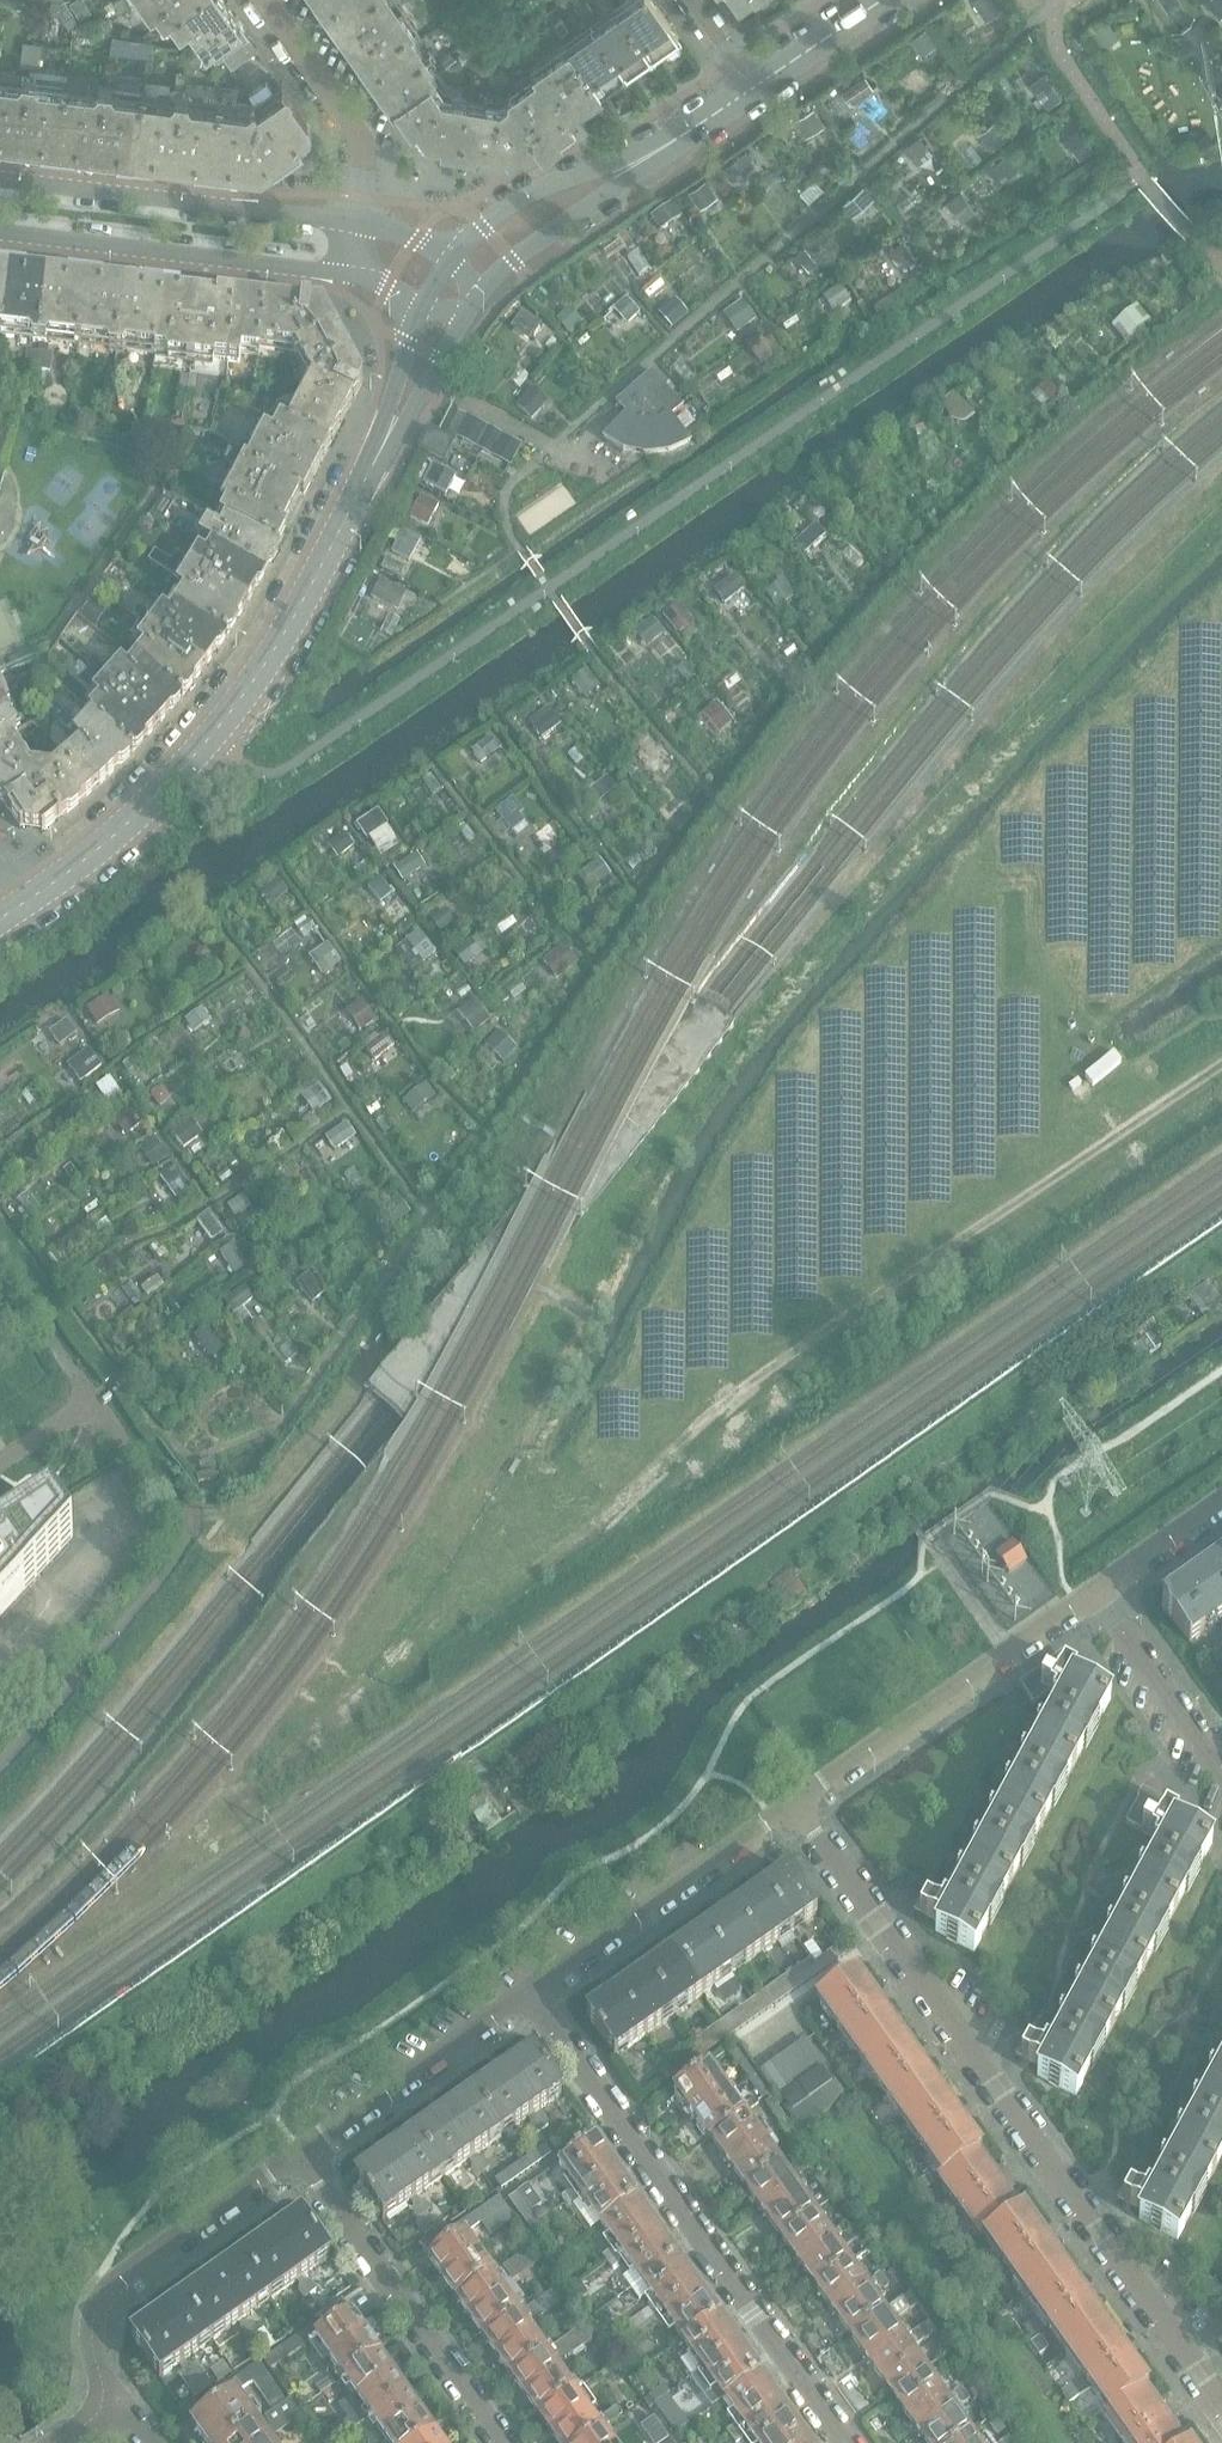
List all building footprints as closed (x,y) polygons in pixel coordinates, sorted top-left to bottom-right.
[(84,0),(76,0),(70,4),(81,19),(92,11),(84,0)] [(132,4),(129,0),(126,0),(117,7),(121,11),(132,4)] [(151,11),(155,9),(162,20),(168,17),(192,0),(143,0),(151,11)] [(237,21),(223,0),(192,0),(168,17),(179,31),(189,25),(214,60),(222,55),(224,53),(214,37),(237,21)] [(327,11),(343,0),(320,0),(327,11)] [(399,8),(394,0),(343,0),(327,11),(372,74),(417,42),(411,33),(415,30),(399,8)] [(588,0),(587,0),(581,4),(588,13),(594,9),(588,0)] [(653,0),(626,0),(619,5),(631,23),(629,28),(633,35),(640,34),(651,50),(658,45),(660,48),(667,50),(676,44),(676,36),(678,35),(653,0)] [(971,0),(985,21),(1002,9),(996,0),(972,0),(971,0)] [(53,1),(52,11),(61,12),(70,24),(76,20),(64,3),(53,1)] [(653,53),(651,50),(640,34),(633,35),(629,28),(631,23),(619,5),(594,23),(606,41),(604,46),(608,52),(614,52),(625,68),(632,63),(634,66),(641,68),(650,62),(651,54),(653,53)] [(570,28),(563,17),(555,23),(563,33),(570,28)] [(257,48),(248,35),(237,21),(214,37),(224,53),(222,55),(230,68),(231,67),(249,53),(257,48)] [(1108,21),(1092,32),(1103,48),(1119,37),(1108,21)] [(625,68),(614,52),(608,52),(604,46),(606,41),(594,23),(568,41),(580,59),(579,64),(583,70),(589,70),(600,86),(607,81),(609,84),(616,86),(624,80),(624,73),(626,72),(626,71),(627,71),(625,68)] [(926,28),(909,40),(920,55),(937,44),(926,28)] [(600,86),(589,70),(583,70),(579,64),(580,59),(568,41),(533,65),(535,69),(566,113),(600,90),(603,95),(605,93),(600,86)] [(28,67),(31,43),(24,42),(21,66),(28,67)] [(431,80),(432,73),(427,65),(431,62),(417,42),(372,74),(394,105),(397,103),(413,125),(417,121),(426,135),(443,138),(442,144),(461,147),(470,100),(441,94),(431,80)] [(40,68),(42,44),(31,43),(28,67),(40,68)] [(535,53),(528,43),(521,48),(528,58),(535,53)] [(446,63),(456,56),(452,51),(442,57),(446,63)] [(450,69),(460,62),(456,56),(446,63),(450,69)] [(510,78),(502,67),(496,71),(504,82),(510,78)] [(66,80),(37,76),(35,71),(20,69),(16,74),(0,72),(0,140),(1,135),(42,140),(42,146),(58,148),(66,80)] [(566,113),(535,69),(507,88),(507,97),(494,104),(470,100),(461,147),(478,149),(479,144),(506,148),(509,153),(534,136),(543,148),(560,136),(557,132),(572,121),(566,113)] [(504,82),(496,71),(489,76),(496,88),(504,82)] [(182,88),(182,84),(183,75),(184,73),(176,72),(175,87),(182,88)] [(865,76),(841,92),(850,104),(873,88),(865,76)] [(1044,76),(1032,84),(1047,106),(1059,97),(1044,76)] [(134,157),(142,89),(114,86),(112,81),(98,79),(94,83),(66,80),(58,148),(77,150),(77,144),(119,149),(118,155),(134,157)] [(304,134),(309,131),(310,125),(307,121),(307,120),(282,83),(255,103),(219,99),(211,167),(230,169),(230,163),(259,167),(263,163),(264,164),(270,160),(273,165),(308,140),(304,135),(305,134),(304,134)] [(211,167),(219,99),(192,95),(189,91),(174,88),(170,93),(142,89),(134,157),(153,159),(154,154),(195,159),(194,165),(211,167)] [(814,109),(795,120),(805,136),(823,125),(814,109)] [(995,121),(979,134),(991,149),(1007,136),(995,121)] [(1080,128),(1065,138),(1079,159),(1094,150),(1080,128)] [(919,135),(903,147),(917,165),(932,153),(919,135)] [(746,152),(723,168),(732,182),(755,166),(746,152)] [(1006,154),(986,171),(999,186),(1018,169),(1006,154)] [(707,180),(688,192),(699,209),(718,196),(707,180)] [(863,186),(842,204),(853,217),(874,198),(863,186)] [(961,192),(947,202),(961,220),(974,211),(961,192)] [(672,203),(651,217),(661,232),(682,218),(672,203)] [(902,241),(888,250),(905,276),(919,266),(902,241)] [(802,249),(790,261),(808,279),(821,267),(802,249)] [(9,272),(0,271),(0,339),(1,339),(9,272)] [(78,348),(86,282),(69,279),(68,284),(26,280),(27,274),(9,272),(1,339),(29,342),(32,346),(32,349),(47,350),(47,348),(51,345),(78,348)] [(154,358),(154,354),(161,291),(145,289),(144,293),(103,288),(104,284),(86,282),(78,348),(105,351),(108,356),(108,358),(122,360),(123,358),(127,355),(154,358)] [(839,288),(821,299),(832,316),(850,304),(839,288)] [(230,363),(237,300),(218,298),(218,302),(179,297),(180,293),(161,291),(154,354),(168,355),(168,361),(216,367),(216,362),(230,363)] [(626,298),(613,310),(627,325),(640,313),(626,298)] [(674,299),(658,313),(672,329),(688,315),(674,299)] [(262,347),(266,304),(237,300),(230,363),(243,364),(244,355),(261,357),(262,347)] [(743,303),(732,311),(744,329),(756,321),(743,303)] [(334,331),(323,311),(266,304),(262,347),(295,352),(334,331)] [(1136,305),(1116,322),(1130,338),(1150,321),(1136,305)] [(568,308),(555,320),(568,335),(581,323),(568,308)] [(522,312),(511,328),(530,342),(542,326),(522,312)] [(362,383),(334,331),(295,352),(313,386),(291,429),(328,449),(351,405),(362,383)] [(37,371),(39,352),(26,351),(24,370),(37,371)] [(51,372),(53,354),(39,352),(37,371),(51,372)] [(673,416),(683,407),(651,371),(615,403),(625,413),(609,432),(605,437),(624,449),(646,454),(669,452),(690,443),(686,437),(673,416)] [(187,391),(190,378),(181,376),(179,390),(187,391)] [(194,392),(196,378),(190,378),(187,391),(194,392)] [(1046,381),(1037,390),(1048,402),(1058,394),(1046,381)] [(252,411),(268,388),(251,390),(244,408),(252,411)] [(262,416),(270,400),(274,394),(268,388),(252,411),(262,416)] [(528,394),(516,408),(531,421),(543,408),(528,394)] [(953,394),(942,403),(950,422),(960,426),(966,426),(975,418),(953,394)] [(464,422),(456,437),(510,466),(519,451),(464,422)] [(225,439),(228,431),(212,423),(209,432),(225,439)] [(328,449),(291,429),(283,425),(274,440),(266,437),(256,455),(311,483),(328,449)] [(144,441),(145,427),(136,426),(134,440),(144,441)] [(443,464),(454,443),(429,431),(419,451),(420,452),(420,451),(426,453),(443,462),(443,463),(443,464)] [(303,499),(311,483),(256,455),(250,468),(246,466),(225,509),(228,511),(224,521),(228,523),(278,549),(286,534),(282,532),(289,519),(300,497),(303,499)] [(433,464),(423,483),(446,495),(456,476),(433,464)] [(226,474),(211,467),(209,472),(224,479),(226,474)] [(220,487),(224,479),(209,472),(205,480),(220,487)] [(421,496),(410,518),(428,527),(439,504),(421,496)] [(162,520),(173,504),(163,497),(151,514),(162,520)] [(278,549),(228,523),(221,535),(208,529),(202,541),(213,547),(265,574),(278,549)] [(817,524),(795,542),(805,554),(827,535),(817,524)] [(403,531),(391,552),(409,562),(421,540),(403,531)] [(252,597),(265,574),(213,547),(207,559),(199,556),(178,592),(185,596),(177,608),(226,639),(239,617),(252,597)] [(180,569),(171,562),(155,552),(149,561),(174,578),(180,569)] [(180,569),(186,559),(177,553),(171,562),(180,569)] [(723,584),(714,591),(725,604),(746,588),(736,574),(730,579),(728,577),(721,582),(723,584)] [(95,590),(95,591),(110,600),(115,604),(125,589),(106,576),(102,581),(95,590)] [(782,577),(763,591),(776,609),(795,594),(782,577)] [(380,580),(371,598),(388,607),(397,588),(380,580)] [(95,629),(107,612),(91,601),(79,617),(95,629)] [(678,603),(663,616),(678,634),(693,622),(678,603)] [(226,639),(177,608),(169,620),(163,615),(159,620),(139,607),(133,616),(153,629),(140,648),(145,653),(136,664),(181,699),(197,679),(204,669),(211,659),(226,639)] [(651,618),(639,627),(652,644),(664,634),(651,618)] [(181,699),(136,664),(127,676),(121,671),(117,675),(94,656),(81,672),(103,691),(93,702),(98,706),(88,716),(94,721),(131,755),(149,736),(165,718),(181,699)] [(586,669),(571,680),(585,699),(601,687),(586,669)] [(99,786),(121,765),(131,755),(94,721),(82,732),(49,698),(43,704),(49,710),(50,710),(80,748),(54,772),(41,771),(33,831),(41,832),(42,833),(79,804),(99,786)] [(716,702),(703,713),(719,733),(733,721),(716,702)] [(548,705),(528,721),(541,738),(561,723),(548,705)] [(29,769),(8,738),(16,733),(8,721),(4,711),(0,712),(0,799),(20,830),(22,829),(33,831),(41,771),(29,769)] [(491,735),(471,750),(480,763),(500,748),(491,735)] [(661,749),(646,764),(664,782),(679,767),(661,749)] [(607,774),(581,798),(591,810),(618,786),(607,774)] [(513,798),(495,812),(512,833),(524,824),(525,823),(520,816),(524,813),(513,798)] [(378,810),(356,825),(366,840),(369,838),(375,848),(394,837),(387,826),(388,825),(378,810)] [(344,832),(327,844),(337,857),(354,845),(344,832)] [(416,854),(394,868),(403,882),(425,867),(416,854)] [(599,859),(577,875),(584,885),(589,892),(611,876),(599,859)] [(277,878),(260,892),(271,905),(288,891),(277,878)] [(379,878),(367,887),(380,903),(392,893),(379,878)] [(445,909),(431,920),(440,933),(455,922),(445,909)] [(418,930),(405,940),(406,941),(422,962),(423,963),(436,953),(418,930)] [(476,936),(453,952),(464,967),(486,950),(476,936)] [(563,943),(543,960),(558,979),(578,961),(563,943)] [(327,944),(308,957),(322,977),(341,964),(327,944)] [(107,995),(85,1009),(95,1025),(117,1011),(107,995)] [(361,998),(346,1009),(361,1031),(376,1020),(361,998)] [(475,999),(458,1012),(474,1033),(491,1019),(475,999)] [(201,1007),(184,1019),(193,1032),(210,1020),(201,1007)] [(65,1019),(49,1031),(59,1045),(76,1033),(65,1019)] [(499,1030),(485,1045),(503,1062),(517,1048),(499,1030)] [(375,1034),(362,1044),(365,1048),(374,1060),(393,1045),(384,1033),(379,1037),(375,1034)] [(88,1048),(67,1065),(81,1083),(102,1067),(88,1048)] [(346,1066),(339,1070),(346,1080),(353,1076),(346,1066)] [(110,1078),(96,1087),(108,1105),(122,1097),(110,1078)] [(426,1083),(403,1101),(413,1114),(436,1097),(426,1083)] [(318,1084),(300,1097),(313,1114),(331,1101),(318,1084)] [(157,1088),(150,1092),(152,1095),(151,1096),(159,1107),(171,1099),(162,1088),(158,1091),(157,1088)] [(131,1107),(113,1121),(125,1136),(143,1122),(131,1107)] [(190,1118),(171,1133),(182,1148),(201,1134),(190,1118)] [(347,1123),(325,1138),(334,1152),(356,1137),(347,1123)] [(152,1136),(137,1147),(152,1168),(167,1158),(152,1136)] [(175,1166),(159,1177),(176,1200),(191,1189),(175,1166)] [(496,1255),(531,1186),(403,1344),(369,1387),(408,1418),(424,1392),(449,1345),(496,1255)] [(27,1191),(16,1199),(27,1214),(38,1206),(27,1191)] [(243,1195),(227,1206),(236,1219),(252,1208),(243,1195)] [(397,1196),(379,1210),(393,1228),(411,1213),(397,1196)] [(209,1211),(196,1221),(211,1242),(225,1233),(209,1211)] [(232,1244),(219,1253),(235,1275),(248,1265),(232,1244)] [(309,1275),(297,1284),(311,1303),(323,1294),(309,1275)] [(243,1286),(223,1301),(233,1314),(253,1299),(243,1286)] [(206,1327),(192,1337),(209,1360),(223,1350),(206,1327)] [(73,1542),(55,1515),(51,1509),(0,1543),(0,1620),(73,1542)] [(1007,1575),(1026,1563),(1012,1542),(993,1553),(1007,1575)] [(1221,1621),(1221,1564),(1162,1606),(1167,1613),(1168,1613),(1190,1643),(1221,1621)] [(1078,1668),(1065,1661),(1060,1654),(1019,1683),(1033,1703),(1049,1692),(1060,1698),(1035,1744),(1044,1749),(1073,1766),(1110,1698),(1072,1678),(1076,1672),(1076,1673),(1078,1668)] [(1073,1766),(1044,1749),(1035,1744),(1004,1803),(1016,1810),(1042,1824),(1073,1766)] [(1180,1812),(1143,1792),(1141,1791),(1125,1821),(1162,1842),(1138,1888),(1147,1894),(1176,1909),(1212,1843),(1174,1822),(1177,1816),(1178,1817),(1180,1812)] [(1042,1824),(1016,1810),(1004,1803),(972,1863),(987,1871),(1009,1884),(1042,1824)] [(1009,1884),(987,1871),(972,1863),(945,1911),(927,1901),(928,1899),(920,1895),(912,1910),(920,1914),(921,1913),(939,1923),(935,1930),(973,1950),(1009,1884)] [(788,1876),(789,1876),(789,1875),(763,1892),(791,1932),(816,1914),(815,1912),(814,1913),(798,1891),(801,1889),(795,1881),(793,1883),(788,1876)] [(1176,1909),(1147,1894),(1138,1888),(1106,1948),(1116,1953),(1144,1968),(1176,1909)] [(733,1973),(791,1932),(763,1892),(738,1910),(737,1909),(729,1915),(730,1916),(705,1934),(733,1973)] [(674,2015),(733,1973),(705,1934),(680,1951),(679,1950),(670,1956),(671,1958),(646,1976),(674,2015)] [(820,1972),(844,1955),(838,1946),(814,1963),(820,1972)] [(1144,1968),(1116,1953),(1106,1948),(1074,2006),(1085,2012),(1112,2027),(1144,1968)] [(820,1972),(814,1963),(811,1959),(782,1979),(791,1992),(820,1972)] [(897,2031),(856,1973),(855,1971),(816,1999),(819,2004),(823,2001),(837,2021),(834,2023),(841,2033),(844,2030),(859,2051),(856,2054),(859,2058),(897,2031)] [(615,2057),(674,2015),(646,1976),(621,1993),(620,1992),(612,1997),(613,1999),(587,2017),(588,2019),(589,2018),(615,2054),(614,2055),(615,2057)] [(762,2013),(791,1992),(782,1979),(752,2000),(762,2013)] [(733,2034),(762,2013),(752,2000),(723,2021),(733,2034)] [(1112,2027),(1085,2012),(1074,2006),(1048,2055),(1029,2045),(1030,2044),(1022,2039),(1014,2054),(1022,2059),(1023,2057),(1041,2067),(1037,2074),(1075,2094),(1112,2027)] [(702,2055),(733,2034),(723,2021),(693,2042),(702,2055)] [(939,2090),(899,2034),(897,2031),(859,2058),(861,2061),(864,2058),(879,2079),(876,2081),(883,2092),(886,2090),(901,2111),(898,2113),(901,2117),(939,2090)] [(674,2075),(702,2055),(693,2042),(669,2059),(667,2055),(662,2059),(667,2066),(674,2075)] [(826,2068),(808,2043),(797,2051),(815,2076),(824,2070),(826,2068)] [(736,2060),(742,2056),(737,2048),(730,2053),(736,2060)] [(815,2076),(797,2051),(786,2059),(803,2084),(815,2076)] [(533,2058),(534,2057),(534,2056),(473,2099),(501,2137),(527,2119),(529,2122),(528,2129),(533,2136),(546,2127),(541,2120),(535,2119),(532,2115),(561,2094),(560,2093),(559,2094),(533,2058)] [(742,2068),(748,2064),(742,2056),(736,2060),(742,2068)] [(674,2075),(667,2066),(662,2059),(656,2063),(668,2079),(674,2075)] [(803,2084),(786,2059),(774,2067),(792,2093),(803,2084)] [(748,2076),(754,2072),(748,2064),(742,2068),(748,2076)] [(1207,2092),(1214,2095),(1221,2100),(1221,2064),(1207,2092)] [(739,2098),(737,2095),(735,2092),(730,2095),(710,2067),(675,2091),(678,2096),(675,2097),(683,2108),(686,2107),(691,2114),(699,2126),(697,2128),(705,2138),(707,2137),(711,2142),(713,2140),(752,2112),(744,2100),(737,2105),(734,2101),(739,2098)] [(792,2093),(774,2067),(763,2076),(781,2101),(792,2093)] [(826,2118),(844,2093),(835,2080),(832,2082),(824,2070),(815,2076),(803,2084),(792,2093),(781,2101),(798,2125),(826,2118)] [(754,2084),(759,2080),(754,2072),(748,2076),(754,2084)] [(759,2092),(765,2088),(759,2080),(754,2084),(759,2092)] [(764,2098),(770,2094),(765,2088),(759,2092),(764,2098)] [(981,2149),(941,2093),(939,2090),(901,2117),(903,2120),(906,2118),(920,2138),(917,2140),(925,2151),(928,2149),(943,2170),(939,2173),(942,2176),(976,2152),(981,2149)] [(1214,2095),(1207,2092),(1175,2151),(1181,2154),(1214,2172),(1221,2157),(1221,2100),(1214,2095)] [(773,2113),(780,2108),(772,2097),(766,2102),(773,2113)] [(473,2156),(501,2137),(473,2099),(414,2140),(442,2179),(468,2160),(470,2163),(468,2169),(475,2178),(488,2168),(482,2160),(475,2159),(473,2156)] [(779,2121),(786,2116),(780,2108),(773,2113),(779,2121)] [(779,2150),(767,2133),(770,2130),(766,2125),(762,2127),(752,2112),(713,2140),(739,2178),(779,2150)] [(785,2129),(791,2124),(786,2116),(779,2121),(785,2129)] [(790,2137),(797,2132),(791,2124),(785,2129),(790,2137)] [(795,2143),(802,2139),(797,2132),(790,2137),(795,2143)] [(600,2223),(635,2197),(633,2195),(636,2193),(628,2183),(625,2185),(603,2153),(606,2152),(598,2141),(596,2142),(593,2139),(559,2164),(576,2189),(572,2192),(567,2192),(561,2197),(570,2210),(574,2207),(590,2229),(600,2223)] [(415,2198),(442,2179),(414,2140),(355,2182),(356,2184),(357,2183),(382,2219),(381,2220),(382,2221),(410,2201),(412,2205),(411,2212),(416,2219),(429,2210),(423,2202),(417,2201),(415,2198)] [(526,2172),(551,2155),(544,2145),(519,2163),(526,2172)] [(774,2227),(814,2199),(818,2196),(815,2191),(819,2188),(810,2174),(805,2177),(798,2167),(793,2170),(779,2150),(739,2178),(774,2227)] [(1214,2172),(1181,2154),(1175,2151),(1149,2198),(1131,2189),(1132,2187),(1124,2183),(1116,2198),(1124,2202),(1124,2201),(1143,2211),(1139,2218),(1177,2239),(1214,2172)] [(1017,2210),(976,2152),(942,2176),(938,2178),(941,2182),(944,2180),(958,2201),(956,2203),(963,2213),(966,2211),(979,2230),(976,2232),(979,2236),(983,2234),(1017,2210)] [(501,2189),(526,2172),(519,2163),(495,2179),(501,2189)] [(918,2183),(923,2190),(933,2183),(928,2176),(918,2183)] [(529,2229),(539,2222),(518,2192),(509,2199),(529,2229)] [(465,2235),(481,2224),(506,2206),(500,2197),(449,2233),(455,2241),(465,2235)] [(635,2197),(600,2223),(618,2249),(614,2251),(609,2250),(603,2255),(612,2268),(618,2264),(620,2259),(624,2256),(634,2270),(623,2278),(631,2289),(677,2256),(635,2197)] [(837,2232),(832,2225),(814,2199),(774,2227),(809,2276),(848,2248),(847,2247),(861,2237),(854,2227),(849,2230),(844,2223),(838,2228),(837,2232)] [(516,2219),(506,2206),(481,2224),(490,2237),(516,2219)] [(1063,2266),(1061,2264),(1022,2207),(1017,2210),(983,2234),(985,2237),(988,2234),(1003,2255),(999,2258),(1007,2268),(1010,2266),(1025,2287),(1022,2289),(1024,2293),(1063,2266)] [(423,2236),(441,2223),(430,2209),(429,2210),(416,2219),(416,2225),(423,2236)] [(303,2221),(304,2220),(303,2218),(243,2261),(270,2300),(297,2281),(299,2284),(299,2291),(312,2310),(319,2305),(311,2293),(317,2289),(312,2281),(306,2280),(303,2277),(330,2257),(329,2256),(328,2257),(303,2221)] [(534,2235),(543,2228),(539,2222),(529,2229),(534,2235)] [(865,2223),(856,2229),(862,2237),(871,2231),(867,2226),(865,2223)] [(455,2241),(449,2233),(446,2228),(421,2246),(430,2260),(456,2242),(455,2241)] [(458,2299),(493,2274),(465,2235),(455,2241),(456,2242),(430,2260),(458,2299)] [(872,2282),(848,2248),(809,2276),(843,2325),(883,2297),(882,2296),(885,2294),(883,2290),(889,2286),(880,2273),(873,2277),(872,2282)] [(718,2315),(677,2256),(631,2289),(639,2301),(650,2293),(660,2307),(656,2309),(651,2310),(650,2308),(627,2324),(637,2339),(660,2322),(661,2317),(665,2314),(683,2340),(718,2315)] [(506,2276),(519,2267),(514,2260),(501,2269),(506,2276)] [(244,2318),(270,2300),(243,2261),(184,2303),(212,2342),(238,2323),(240,2331),(245,2340),(252,2335),(263,2352),(270,2347),(253,2323),(247,2322),(244,2318)] [(1105,2325),(1065,2269),(1063,2266),(1024,2293),(1027,2297),(1030,2294),(1044,2315),(1041,2317),(1048,2328),(1052,2325),(1067,2346),(1063,2349),(1066,2353),(1105,2325)] [(892,2286),(901,2279),(894,2270),(885,2276),(892,2286)] [(485,2338),(521,2313),(493,2274),(458,2299),(485,2338)] [(579,2283),(570,2289),(577,2299),(586,2293),(579,2283)] [(570,2295),(567,2291),(562,2284),(527,2309),(534,2320),(570,2295)] [(883,2297),(843,2325),(884,2383),(924,2356),(917,2345),(936,2332),(929,2322),(919,2329),(914,2322),(907,2326),(907,2331),(891,2309),(907,2297),(900,2286),(883,2298),(883,2297)] [(326,2332),(352,2315),(342,2301),(317,2319),(318,2320),(324,2330),(326,2332)] [(186,2360),(212,2342),(184,2303),(132,2339),(134,2341),(135,2340),(160,2376),(159,2377),(160,2378),(180,2363),(182,2367),(181,2373),(179,2375),(196,2400),(213,2388),(196,2363),(194,2364),(188,2363),(186,2360)] [(513,2378),(549,2353),(521,2313),(485,2338),(513,2378)] [(380,2354),(352,2315),(326,2332),(317,2339),(345,2379),(380,2354)] [(760,2374),(758,2371),(760,2369),(752,2359),(750,2360),(727,2328),(730,2327),(722,2316),(720,2317),(718,2315),(683,2340),(701,2365),(698,2368),(691,2368),(686,2372),(695,2386),(701,2382),(703,2376),(707,2373),(725,2399),(760,2374)] [(271,2368),(324,2330),(318,2320),(264,2358),(271,2368)] [(1026,2328),(1034,2338),(1045,2330),(1038,2320),(1026,2328)] [(1147,2385),(1106,2327),(1105,2325),(1066,2353),(1068,2356),(1072,2354),(1086,2375),(1083,2377),(1089,2387),(1093,2384),(1108,2405),(1104,2408),(1108,2413),(1144,2388),(1143,2387),(1147,2385)] [(591,2341),(592,2334),(586,2326),(552,2350),(557,2358),(565,2359),(591,2341)] [(601,2336),(608,2348),(616,2343),(608,2331),(601,2336)] [(1034,2349),(1039,2356),(1047,2351),(1042,2343),(1034,2349)] [(599,2355),(598,2364),(603,2371),(615,2363),(605,2350),(599,2355)] [(541,2417),(576,2392),(549,2353),(513,2378),(541,2417)] [(407,2393),(383,2359),(380,2354),(345,2379),(372,2417),(407,2393)] [(924,2356),(884,2383),(889,2389),(928,2362),(924,2356)] [(217,2380),(229,2371),(223,2362),(210,2371),(217,2380)] [(269,2405),(282,2395),(259,2362),(244,2373),(250,2382),(250,2383),(251,2384),(254,2383),(269,2405)] [(957,2404),(963,2405),(970,2401),(960,2387),(954,2391),(952,2396),(949,2392),(945,2386),(928,2362),(889,2389),(926,2442),(936,2442),(969,2420),(957,2404)] [(240,2390),(250,2383),(250,2382),(244,2373),(233,2380),(240,2390)] [(725,2399),(743,2425),(740,2428),(734,2427),(727,2431),(736,2442),(739,2442),(743,2440),(745,2435),(749,2432),(757,2442),(805,2442),(807,2441),(760,2374),(725,2399)] [(323,2393),(336,2384),(331,2378),(318,2387),(323,2393)] [(1088,2391),(1081,2381),(1063,2394),(1070,2404),(1088,2391)] [(650,2397),(655,2404),(670,2393),(665,2386),(650,2397)] [(1144,2388),(1108,2413),(1104,2416),(1107,2420),(1110,2417),(1124,2437),(1120,2439),(1123,2442),(1182,2442),(1144,2388)] [(604,2430),(576,2392),(541,2417),(559,2442),(586,2442),(604,2430)] [(258,2424),(236,2393),(218,2406),(216,2404),(209,2409),(211,2411),(193,2424),(207,2442),(231,2442),(258,2424)] [(409,2396),(407,2393),(372,2417),(391,2442),(419,2442),(435,2432),(409,2396)] [(275,2412),(287,2403),(282,2395),(269,2405),(275,2412)] [(293,2399),(287,2403),(275,2412),(264,2419),(276,2435),(305,2415),(293,2399)] [(606,2426),(622,2415),(616,2407),(600,2418),(606,2426)] [(673,2412),(663,2420),(673,2434),(683,2426),(673,2412)] [(642,2424),(655,2442),(662,2442),(668,2439),(669,2438),(654,2415),(642,2424)] [(350,2432),(363,2423),(359,2416),(345,2425),(350,2432)] [(969,2420),(936,2442),(985,2442),(969,2420)] [(999,2420),(990,2427),(996,2436),(1005,2429),(999,2420)] [(258,2424),(231,2442),(272,2442),(258,2424)] [(604,2430),(586,2442),(613,2442),(604,2430)] [(437,2435),(435,2432),(419,2442),(442,2442),(437,2435)]
